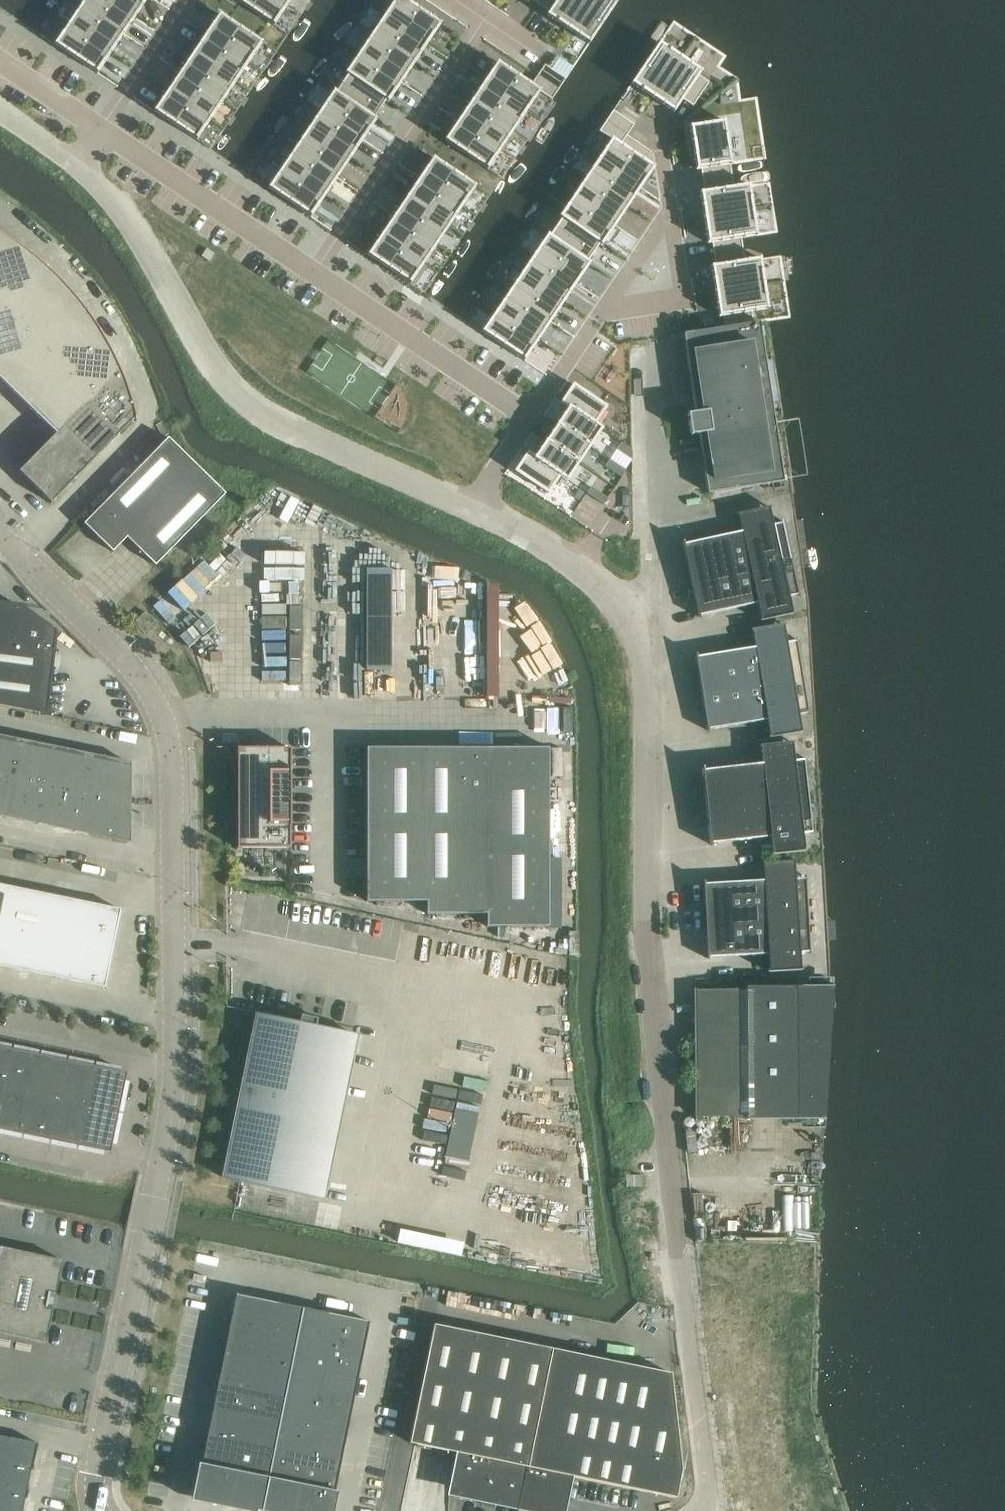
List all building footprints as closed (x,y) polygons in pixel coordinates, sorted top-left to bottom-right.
[(81,5),(124,34),(136,15),(114,0),(84,0),(81,5)] [(136,15),(146,0),(114,0),(136,15)] [(273,26),(287,5),(279,0),(235,0),(273,26)] [(384,15),(427,44),(441,24),(407,1),(408,0),(394,0),(384,15)] [(539,5),(548,12),(546,16),(567,30),(587,0),(542,0),(539,5)] [(567,30),(589,44),(616,3),(612,0),(587,0),(567,30)] [(81,5),(68,24),(111,53),(124,34),(81,5)] [(219,14),(205,34),(248,63),(262,43),(219,14)] [(384,15),(371,34),(414,63),(427,44),(384,15)] [(68,24),(54,45),(97,73),(111,53),(68,24)] [(205,34),(193,53),(235,82),(248,63),(205,34)] [(371,34),(358,53),(401,82),(414,63),(371,34)] [(663,36),(634,79),(656,94),(685,51),(663,36)] [(685,51),(656,94),(678,109),(688,95),(698,102),(714,78),(704,71),(707,66),(685,51)] [(193,53),(180,72),(223,101),(235,82),(193,53)] [(350,66),(346,72),(389,101),(401,82),(358,53),(350,66)] [(497,62),(483,82),(526,111),(539,91),(551,99),(558,89),(537,75),(531,85),(497,62)] [(538,75),(537,75),(558,89),(565,79),(544,65),(538,75)] [(180,72),(167,91),(210,120),(223,101),(180,72)] [(333,91),(332,92),(375,121),(376,120),(374,118),(385,101),(388,103),(389,101),(346,72),(345,74),(347,75),(336,92),(333,91)] [(483,82),(471,101),(513,130),(526,111),(483,82)] [(155,108),(154,111),(183,131),(196,140),(210,120),(167,91),(155,108)] [(328,98),(320,111),(363,140),(375,121),(332,92),(328,98)] [(471,101),(458,120),(501,149),(513,130),(471,101)] [(619,101),(612,111),(634,126),(641,115),(619,101)] [(320,111),(307,130),(350,159),(363,140),(320,111)] [(618,130),(605,149),(649,179),(663,160),(627,136),(634,126),(612,111),(605,121),(618,130)] [(458,120),(444,141),(487,170),(501,149),(458,120)] [(307,130),(294,149),(337,178),(350,159),(307,130)] [(740,130),(688,137),(692,164),(701,163),(703,174),(732,170),(731,158),(744,156),(740,130)] [(294,149),(281,168),(324,197),(337,178),(294,149)] [(605,149),(591,169),(636,199),(649,179),(605,149)] [(433,158),(419,178),(462,207),(476,186),(433,158)] [(281,168),(268,188),(311,217),(324,197),(281,168)] [(591,169),(578,188),(623,219),(636,199),(591,169)] [(705,186),(700,187),(704,213),(755,206),(751,179),(734,182),(732,170),(703,174),(705,186)] [(419,178),(406,197),(449,226),(462,207),(419,178)] [(565,208),(564,210),(566,211),(606,238),(608,240),(609,238),(623,219),(578,188),(565,208)] [(406,197),(394,216),(436,245),(449,226),(406,197)] [(755,206),(704,213),(708,240),(717,238),(719,250),(748,246),(746,234),(759,232),(755,206)] [(552,227),(551,229),(595,259),(596,258),(594,256),(606,238),(566,211),(554,229),(552,227)] [(394,216),(381,235),(424,263),(436,245),(394,216)] [(551,229),(537,249),(582,279),(595,259),(551,229)] [(5,311),(47,268),(41,263),(34,257),(28,252),(17,244),(5,237),(0,234),(0,307),(5,311)] [(370,251),(367,255),(408,282),(410,284),(424,263),(381,235),(370,251)] [(720,262),(716,263),(720,289),(771,282),(767,255),(750,258),(748,246),(719,250),(720,262)] [(531,257),(524,268),(569,298),(582,279),(537,249),(531,257)] [(5,311),(27,333),(69,290),(62,282),(54,275),(47,268),(5,311)] [(524,268),(511,288),(555,318),(569,298),(524,268)] [(771,282),(720,289),(724,316),(740,313),(741,321),(771,316),(770,309),(775,308),(771,282)] [(511,288),(497,307),(542,338),(555,318),(511,288)] [(27,333),(48,354),(88,314),(80,304),(75,297),(69,290),(27,333)] [(27,333),(5,311),(0,307),(0,360),(27,333)] [(497,307),(483,329),(528,359),(542,338),(497,307)] [(48,354),(71,376),(106,341),(100,332),(94,323),(88,314),(48,354)] [(759,322),(683,334),(687,359),(694,404),(695,413),(687,414),(690,436),(699,434),(708,493),(784,481),(759,322)] [(12,391),(48,354),(27,333),(0,360),(0,379),(12,391)] [(106,341),(71,376),(93,397),(85,405),(117,436),(134,418),(135,420),(136,419),(132,406),(128,392),(123,378),(118,366),(112,353),(106,341)] [(12,391),(35,413),(71,376),(48,354),(12,391)] [(35,413),(56,434),(63,427),(85,405),(93,397),(71,376),(35,413)] [(574,380),(561,398),(568,403),(594,421),(606,403),(574,380)] [(568,403),(557,420),(589,443),(601,426),(594,421),(568,403)] [(85,405),(63,427),(95,458),(117,436),(85,405)] [(557,420),(545,437),(577,460),(589,443),(557,420)] [(56,434),(41,449),(73,481),(95,458),(63,427),(56,434)] [(545,437),(533,453),(559,471),(566,476),(577,460),(545,437)] [(127,538),(155,566),(225,494),(168,438),(84,524),(113,552),(127,538)] [(620,442),(616,449),(632,460),(632,450),(620,442)] [(526,448),(513,466),(546,489),(559,471),(533,453),(526,448)] [(73,481),(41,449),(19,472),(51,503),(73,481)] [(609,459),(605,466),(621,477),(626,471),(609,459)] [(591,487),(587,493),(603,504),(607,498),(591,487)] [(682,543),(698,617),(700,617),(699,616),(798,595),(799,595),(783,522),(782,522),(684,544),(684,543),(682,543)] [(390,670),(390,569),(367,569),(367,670),(390,670)] [(167,597),(183,614),(202,596),(186,579),(167,597)] [(487,584),(487,667),(464,667),(465,692),(497,692),(496,583),(487,584)] [(14,645),(19,606),(0,603),(0,643),(14,645)] [(0,643),(0,704),(46,713),(58,651),(56,632),(20,606),(19,606),(14,645),(0,643)] [(145,612),(134,623),(144,633),(155,621),(145,612)] [(695,656),(707,731),(709,730),(708,730),(807,714),(808,714),(809,714),(797,640),(795,640),(697,657),(696,656),(695,656)] [(12,778),(20,739),(2,735),(0,743),(0,775),(12,778)] [(12,778),(31,782),(39,743),(20,739),(12,778)] [(31,782),(49,786),(58,747),(39,743),(31,782)] [(49,786),(68,789),(76,751),(58,747),(49,786)] [(237,848),(291,848),(291,748),(237,748),(237,848)] [(486,927),(549,927),(549,748),(366,748),(366,902),(426,902),(426,914),(486,914),(486,927)] [(76,751),(68,789),(87,793),(91,774),(95,755),(92,754),(76,751)] [(95,755),(91,774),(126,781),(126,764),(127,764),(127,762),(95,755)] [(702,769),(710,844),(712,844),(811,833),(813,833),(805,758),(803,759),(703,770),(703,769),(702,769)] [(91,774),(87,793),(126,801),(126,781),(91,774)] [(4,817),(12,778),(0,775),(0,816),(4,817)] [(4,817),(23,821),(31,782),(12,778),(4,817)] [(23,821),(41,825),(49,786),(31,782),(23,821)] [(41,825),(60,829),(68,789),(49,786),(41,825)] [(76,831),(79,832),(83,813),(87,793),(68,789),(60,829),(76,832),(76,831)] [(87,793),(83,813),(126,822),(126,801),(87,793)] [(83,813),(79,832),(126,842),(126,840),(126,822),(83,813)] [(703,883),(707,958),(708,958),(810,952),(806,877),(805,877),(805,878),(704,884),(704,883),(703,883)] [(4,926),(12,887),(0,884),(0,925),(4,926)] [(23,930),(43,934),(51,895),(12,887),(4,926),(23,930)] [(51,895),(43,934),(112,948),(120,910),(121,910),(121,909),(51,895)] [(15,969),(23,930),(4,926),(0,943),(0,966),(15,969)] [(15,969),(35,973),(43,934),(23,930),(15,969)] [(43,934),(35,973),(105,988),(105,987),(104,987),(112,948),(43,934)] [(696,1049),(696,1088),(748,1088),(748,1116),(821,1116),(829,990),(747,991),(748,1021),(748,1049),(696,1049)] [(695,991),(696,1021),(748,1021),(747,991),(695,991)] [(254,1012),(220,1179),(227,1180),(259,1187),(284,1192),(318,1199),(325,1200),(360,1034),(352,1032),(318,1025),(316,1025),(317,1018),(300,1015),(299,1021),(264,1014),(261,1014),(254,1012)] [(696,1021),(696,1049),(748,1049),(748,1021),(696,1021)] [(3,1089),(11,1049),(0,1047),(0,1088),(3,1089)] [(3,1089),(30,1094),(38,1055),(11,1049),(3,1089)] [(30,1094),(58,1100),(66,1060),(38,1055),(30,1094)] [(58,1100),(85,1106),(93,1066),(66,1060),(58,1100)] [(93,1066),(85,1106),(119,1113),(127,1073),(93,1066)] [(748,1088),(696,1088),(696,1116),(748,1116),(748,1088)] [(22,1135),(30,1094),(3,1089),(0,1102),(0,1130),(22,1135)] [(445,1161),(468,1166),(483,1096),(460,1091),(445,1161)] [(22,1135),(49,1140),(58,1100),(30,1094),(22,1135)] [(49,1140),(77,1146),(85,1106),(58,1100),(49,1140)] [(85,1106),(77,1146),(110,1153),(119,1113),(85,1106)] [(626,1176),(626,1187),(641,1187),(641,1176),(626,1176)] [(418,1243),(460,1256),(463,1246),(421,1233),(418,1243)] [(45,1342),(52,1309),(46,1307),(47,1303),(51,1304),(52,1298),(48,1297),(49,1292),(55,1294),(62,1260),(0,1247),(0,1333),(45,1342)] [(236,1294),(230,1324),(275,1334),(281,1304),(236,1294)] [(269,1363),(291,1367),(304,1308),(281,1304),(275,1334),(269,1363)] [(304,1308),(291,1367),(314,1372),(319,1343),(326,1313),(304,1308)] [(319,1343),(363,1352),(369,1322),(326,1313),(319,1343)] [(230,1324),(224,1353),(269,1363),(275,1334),(230,1324)] [(487,1504),(494,1505),(494,1507),(495,1508),(496,1502),(517,1506),(518,1506),(541,1510),(549,1510),(556,1508),(562,1503),(565,1495),(569,1476),(656,1494),(676,1498),(682,1470),(671,1373),(434,1324),(409,1443),(459,1453),(456,1472),(456,1480),(459,1488),(464,1493),(471,1497),(484,1499),(484,1501),(484,1502),(486,1503),(487,1504)] [(314,1372),(357,1381),(363,1352),(319,1343),(314,1372)] [(218,1382),(285,1396),(291,1367),(269,1363),(224,1353),(218,1382)] [(285,1396),(351,1410),(357,1381),(314,1372),(291,1367),(285,1396)] [(212,1411),(279,1425),(285,1396),(218,1382),(212,1411)] [(279,1425),(346,1439),(351,1410),(285,1396),(279,1425)] [(206,1440),(273,1454),(279,1425),(212,1411),(206,1440)] [(273,1454),(340,1468),(346,1439),(279,1425),(273,1454)] [(25,1498),(27,1499),(29,1489),(27,1488),(31,1470),(33,1470),(38,1443),(9,1437),(9,1438),(0,1436),(0,1510),(22,1510),(25,1498)] [(245,1479),(267,1483),(273,1454),(206,1440),(201,1469),(223,1474),(245,1479)] [(290,1488),(312,1492),(334,1497),(340,1468),(273,1454),(267,1483),(290,1488)] [(195,1498),(217,1503),(223,1474),(201,1469),(195,1498)] [(217,1503),(239,1507),(245,1479),(223,1474),(217,1503)] [(258,1510),(262,1510),(267,1483),(245,1479),(239,1507),(258,1510)] [(290,1488),(267,1483),(262,1510),(285,1510),(290,1488)] [(312,1492),(290,1488),(285,1510),(308,1510),(312,1492)] [(308,1510),(331,1510),(334,1497),(312,1492),(308,1510)]
